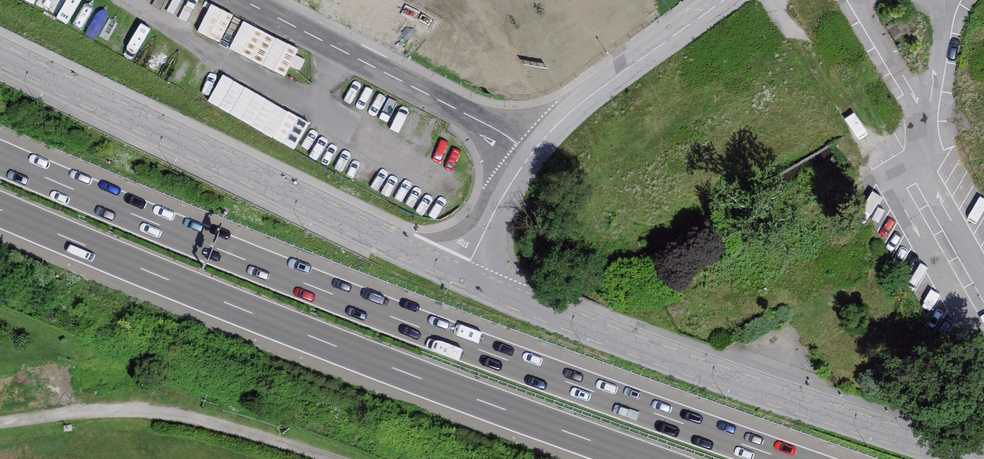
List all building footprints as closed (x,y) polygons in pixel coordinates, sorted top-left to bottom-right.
[(226,40),(235,10),(214,4),(205,34),(226,40)] [(258,26),(245,55),(281,71),(294,42),(258,26)] [(227,75),(213,101),(293,144),(307,118),(227,75)]
